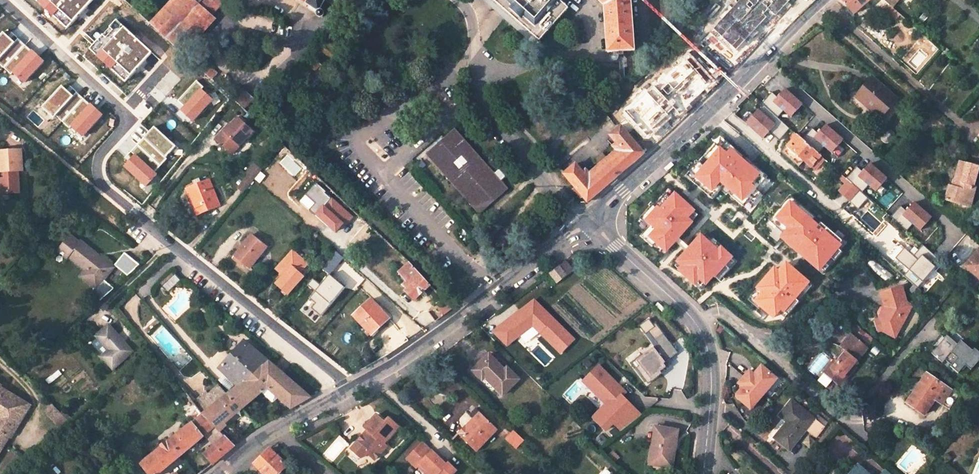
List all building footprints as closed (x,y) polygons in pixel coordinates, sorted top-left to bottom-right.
[(206,62),(189,47),(215,18),(210,14),(223,0),(204,0),(200,5),(195,0),(176,0),(151,26),(199,70),(206,62)] [(324,0),(307,0),(305,2),(318,10),(317,12),(317,13),(318,15),(319,16),(321,16),(322,15),(323,14),(323,13),(323,11),(322,10),(319,9),(324,0)] [(564,13),(554,3),(557,0),(485,0),(536,45),(564,13)] [(714,26),(691,51),(696,56),(657,93),(653,89),(639,101),(644,106),(634,115),(631,112),(618,124),(620,125),(610,135),(617,142),(613,146),(616,151),(606,159),(600,165),(590,174),(586,169),(583,172),(575,164),(564,174),(588,202),(643,154),(665,134),(724,78),(723,77),(728,73),(719,65),(781,0),(739,0),(735,5),(731,2),(718,16),(721,19),(714,26)] [(605,6),(607,52),(634,51),(631,0),(598,0),(605,6)] [(853,13),(869,0),(842,0),(853,13)] [(884,10),(889,4),(884,0),(874,0),(884,10)] [(896,10),(892,15),(906,28),(910,23),(896,10)] [(896,99),(871,78),(855,96),(880,118),(896,99)] [(791,117),(803,102),(784,87),(777,96),(772,92),(764,103),(779,115),(783,110),(791,117)] [(247,95),(240,88),(233,96),(240,103),(247,95)] [(631,112),(634,115),(644,106),(639,101),(630,110),(631,112)] [(762,137),(776,123),(759,106),(745,120),(762,137)] [(252,135),(237,121),(216,144),(231,158),(252,135)] [(781,122),(773,132),(780,138),(788,128),(781,122)] [(825,122),(813,137),(832,152),(844,137),(825,122)] [(455,130),(427,155),(480,214),(508,190),(455,130)] [(818,159),(821,155),(798,135),(783,152),(799,165),(803,160),(811,167),(818,159)] [(741,201),(765,176),(732,145),(727,151),(720,145),(693,174),(711,191),(721,182),(741,201)] [(20,193),(20,171),(24,170),(23,150),(0,152),(0,177),(0,179),(0,195),(20,193)] [(596,160),(600,165),(606,159),(602,155),(596,160)] [(811,167),(814,170),(821,162),(818,159),(811,167)] [(973,184),(978,164),(959,159),(952,184),(948,183),(944,199),(963,204),(964,196),(972,198),(975,184),(973,184)] [(863,190),(868,184),(876,191),(888,177),(870,161),(862,171),(857,166),(847,177),(863,190)] [(247,176),(240,184),(246,190),(261,171),(254,166),(250,171),(251,172),(247,176)] [(836,189),(850,201),(860,190),(846,177),(836,189)] [(199,182),(193,184),(184,188),(196,215),(220,205),(208,178),(199,182)] [(690,216),(696,209),(673,187),(643,219),(654,228),(647,235),(665,252),(695,220),(690,216)] [(972,198),(964,196),(963,204),(970,205),(972,198)] [(902,205),(893,215),(907,228),(912,223),(920,230),(932,216),(914,200),(906,209),(902,205)] [(558,227),(553,221),(546,227),(551,233),(558,227)] [(733,255),(720,243),(718,246),(700,231),(673,263),(696,283),(699,278),(707,285),(733,255)] [(68,258),(85,271),(81,277),(97,288),(90,298),(98,303),(115,287),(104,279),(113,267),(80,242),(79,243),(68,234),(56,250),(67,259),(68,258)] [(251,235),(234,256),(231,259),(239,265),(242,262),(248,267),(265,246),(251,235)] [(866,244),(855,235),(848,243),(858,253),(866,244)] [(866,244),(858,253),(859,253),(867,245),(866,244)] [(802,257),(784,252),(775,281),(784,284),(793,287),(791,294),(802,297),(807,282),(809,282),(819,246),(802,257)] [(918,285),(939,261),(921,246),(914,254),(905,246),(896,257),(910,269),(905,274),(918,285)] [(965,265),(978,278),(978,249),(965,265)] [(307,263),(292,250),(276,268),(284,275),(277,284),(288,293),(303,276),(299,272),(307,263)] [(344,259),(336,252),(331,257),(339,264),(344,259)] [(128,276),(140,265),(125,253),(115,266),(128,276)] [(559,266),(549,273),(557,283),(567,276),(566,275),(573,270),(567,262),(560,267),(559,266)] [(429,285),(412,267),(408,264),(399,273),(407,282),(404,285),(407,288),(405,290),(413,299),(429,285)] [(386,280),(373,268),(364,278),(377,289),(386,280)] [(180,280),(173,274),(162,285),(169,291),(180,280)] [(802,304),(809,282),(807,282),(802,297),(791,294),(793,287),(784,284),(781,298),(802,304)] [(877,312),(880,319),(882,318),(886,328),(897,334),(912,305),(907,303),(902,286),(881,292),(885,305),(880,306),(877,312)] [(371,299),(352,316),(370,335),(388,319),(371,299)] [(444,315),(451,309),(445,302),(437,308),(444,315)] [(880,319),(876,320),(879,330),(881,329),(896,337),(897,334),(886,328),(882,318),(880,319)] [(108,323),(96,333),(108,348),(101,354),(111,366),(130,350),(108,323)] [(869,346),(853,332),(842,346),(848,351),(836,364),(835,366),(849,378),(859,365),(856,362),(869,346)] [(678,352),(664,333),(655,340),(658,343),(637,359),(640,364),(636,367),(648,383),(662,372),(661,371),(667,366),(664,363),(678,352)] [(976,348),(973,350),(962,339),(959,343),(948,334),(932,351),(942,361),(947,355),(953,361),(950,364),(957,372),(965,364),(971,369),(978,361),(978,351),(976,348)] [(268,360),(244,339),(232,353),(254,372),(268,360)] [(497,385),(503,392),(519,376),(507,364),(505,367),(490,351),(473,368),(494,388),(497,385)] [(232,353),(219,369),(238,386),(254,372),(232,353)] [(310,396),(269,361),(268,360),(254,372),(238,386),(228,393),(242,408),(263,391),(273,401),(278,397),(291,407),(310,396)] [(836,364),(834,362),(827,370),(844,384),(849,378),(835,366),(836,364)] [(614,422),(621,429),(638,415),(621,398),(627,393),(600,366),(585,381),(608,404),(594,417),(606,430),(614,422)] [(777,380),(762,367),(755,376),(751,372),(740,385),(744,388),(738,396),(738,398),(752,410),(777,380)] [(952,390),(926,373),(907,402),(925,414),(935,399),(950,409),(956,400),(948,395),(952,390)] [(220,384),(207,395),(204,397),(201,394),(192,401),(202,414),(228,393),(220,384)] [(11,427),(13,428),(27,404),(0,387),(0,440),(2,441),(11,427)] [(217,427),(242,408),(228,393),(202,414),(217,427)] [(788,422),(775,440),(790,451),(806,430),(816,437),(825,425),(791,400),(779,416),(788,422)] [(46,410),(62,426),(68,420),(52,404),(46,410)] [(467,424),(459,433),(478,451),(499,428),(478,407),(471,414),(475,418),(468,425),(467,424)] [(140,462),(149,473),(156,473),(205,436),(217,427),(202,414),(140,462)] [(386,422),(378,414),(366,427),(369,429),(352,448),(363,458),(368,453),(376,459),(388,446),(385,443),(400,427),(390,418),(386,422)] [(671,465),(677,427),(654,424),(648,461),(671,465)] [(217,427),(205,436),(213,445),(225,435),(217,427)] [(514,430),(506,438),(515,448),(524,440),(514,430)] [(213,462),(234,444),(225,435),(213,445),(205,452),(213,462)] [(457,473),(449,465),(447,467),(444,464),(423,442),(407,458),(416,467),(417,466),(424,473),(427,471),(429,473),(456,473),(457,473)] [(264,473),(277,473),(285,467),(269,450),(254,464),(264,473)] [(251,469),(245,473),(247,473),(264,473),(254,464),(251,467),(251,469)] [(857,465),(849,473),(868,473),(857,465)]
